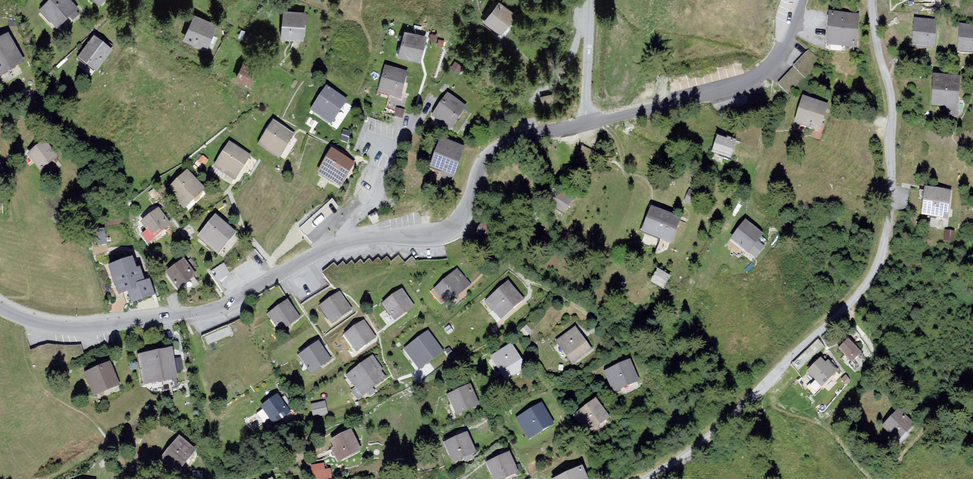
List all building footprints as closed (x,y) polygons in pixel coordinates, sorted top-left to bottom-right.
[(38,14),(54,32),(75,14),(62,0),(55,0),(38,14)] [(496,4),(483,21),(501,35),(515,18),(496,4)] [(304,14),(282,13),(280,41),(302,43),(304,14)] [(824,16),(822,47),(856,48),(857,18),(824,16)] [(193,17),(180,41),(203,53),(215,29),(193,17)] [(911,23),(910,49),(934,50),(935,24),(911,23)] [(955,54),(972,55),(972,29),(957,28),(955,54)] [(400,34),(396,58),(420,63),(424,39),(400,34)] [(0,47),(0,82),(29,68),(15,40),(0,47)] [(89,43),(75,62),(93,76),(108,57),(89,43)] [(791,92),(820,57),(809,48),(780,82),(791,92)] [(238,68),(232,80),(250,89),(256,77),(238,68)] [(404,75),(380,71),(376,97),(400,101),(404,75)] [(961,79),(930,79),(931,110),(961,109),(961,79)] [(320,90),(307,114),(333,128),(346,104),(320,90)] [(445,97),(433,118),(452,130),(464,109),(445,97)] [(801,100),(793,125),(821,134),(829,109),(801,100)] [(269,127),(257,148),(279,160),(291,139),(269,127)] [(715,137),(710,154),(731,160),(736,143),(715,137)] [(437,144),(427,176),(455,185),(464,153),(437,144)] [(49,147),(32,158),(42,174),(60,162),(49,147)] [(236,150),(223,166),(240,179),(252,163),(236,150)] [(324,154),(315,176),(342,187),(351,165),(324,154)] [(190,176),(171,194),(189,212),(208,194),(190,176)] [(950,193),(920,189),(917,216),(946,220),(950,193)] [(648,210),(639,234),(671,246),(680,222),(648,210)] [(162,215),(144,227),(156,244),(174,231),(162,215)] [(220,221),(203,241),(223,257),(240,238),(220,221)] [(741,223),(728,242),(748,255),(760,236),(741,223)] [(93,243),(108,243),(107,228),(93,228),(93,243)] [(190,264),(168,280),(179,295),(201,279),(190,264)] [(142,265),(116,272),(123,298),(149,291),(142,265)] [(657,271),(650,283),(663,290),(670,279),(657,271)] [(461,272),(436,292),(450,310),(475,290),(461,272)] [(510,287),(488,305),(502,323),(525,305),(510,287)] [(406,294),(388,305),(399,323),(417,311),(406,294)] [(342,295),(321,310),(334,327),(355,312),(342,295)] [(292,305),(270,319),(282,337),(303,323),(292,305)] [(367,323),(346,339),(358,355),(380,339),(367,323)] [(575,331),(555,345),(571,368),(591,355),(575,331)] [(432,335),(406,353),(421,374),(446,356),(432,335)] [(845,340),(836,350),(850,364),(860,354),(845,340)] [(322,345),(301,359),(314,379),(335,365),(322,345)] [(510,346),(490,358),(505,382),(525,370),(510,346)] [(178,354),(143,358),(147,389),(182,385),(178,354)] [(821,358),(806,373),(822,389),(837,374),(821,358)] [(627,359),(604,372),(616,395),(640,382),(627,359)] [(376,362),(349,381),(362,401),(390,381),(376,362)] [(112,367),(86,377),(94,398),(120,389),(112,367)] [(473,390),(450,399),(457,420),(481,411),(473,390)] [(279,401),(260,414),(270,429),(290,416),(279,401)] [(594,401),(572,419),(585,436),(607,418),(594,401)] [(538,404),(514,420),(530,443),(554,426),(538,404)] [(328,406),(311,409),(314,421),(330,418),(328,406)] [(893,415),(881,427),(891,438),(904,426),(893,415)] [(357,434),(333,444),(341,464),(365,454),(357,434)] [(470,438),(459,443),(466,460),(477,455),(470,438)] [(181,441),(162,463),(179,478),(198,456),(181,441)] [(484,465),(492,478),(508,478),(517,474),(506,453),(484,465)] [(313,464),(314,478),(334,478),(333,469),(327,469),(326,463),(313,464)] [(556,478),(583,478),(577,467),(556,478)]
